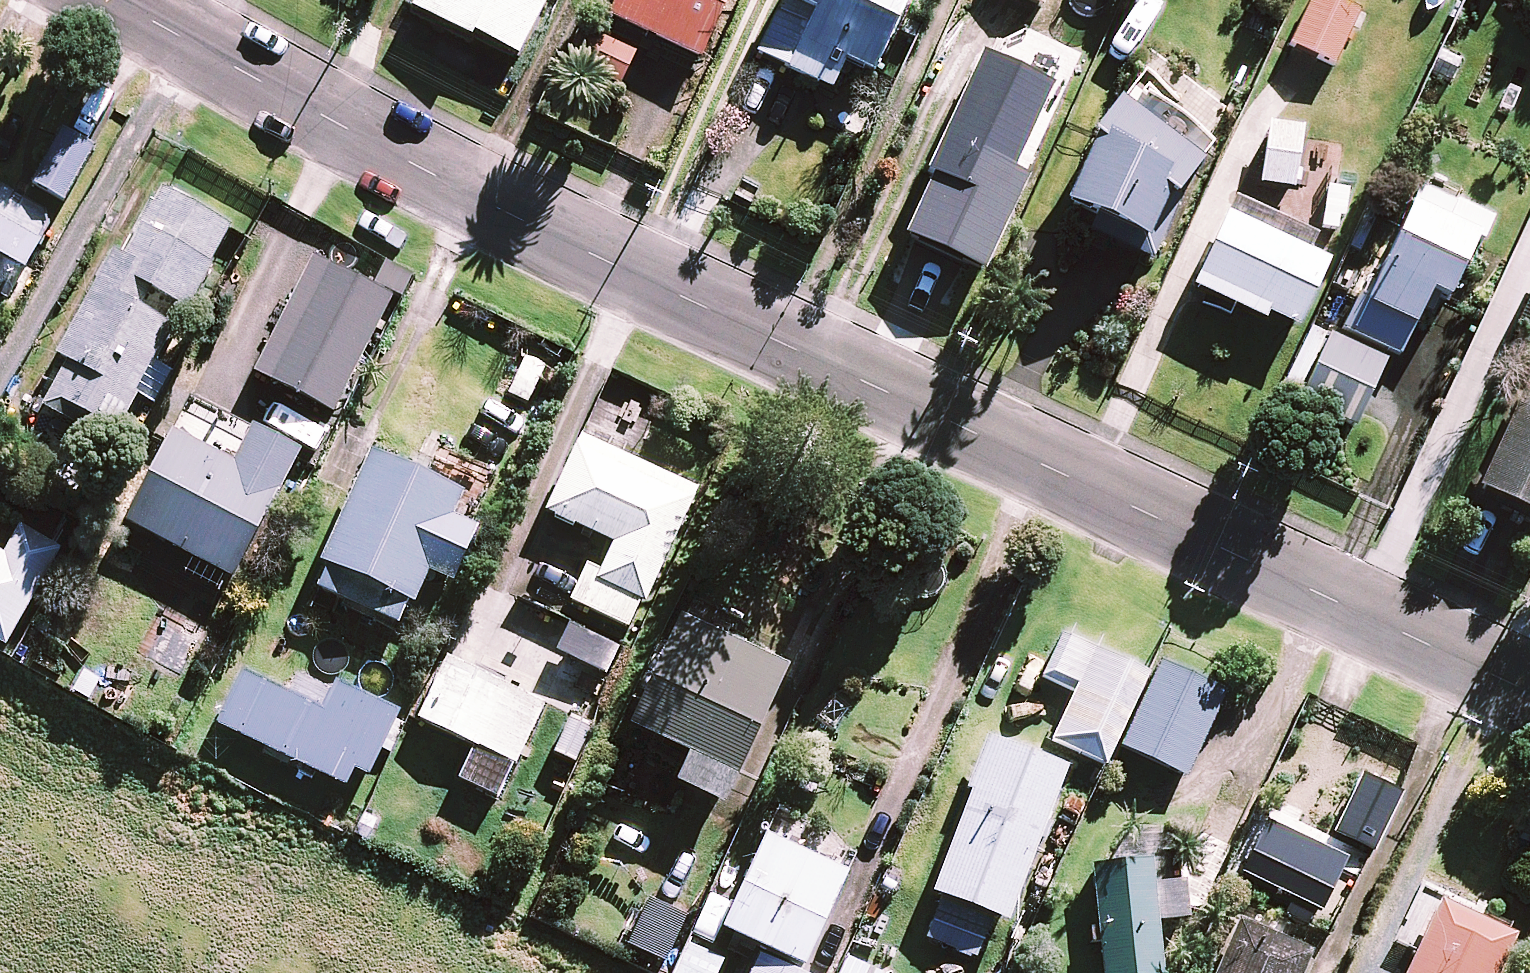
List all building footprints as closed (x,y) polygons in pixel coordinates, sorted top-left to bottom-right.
[(412,12),(473,43),(477,35),(519,56),(548,0),(419,0),(412,12)] [(610,18),(701,60),(729,0),(619,0),(610,18)] [(910,0),(785,0),(759,56),(832,91),(846,62),(874,76),(910,0)] [(1335,0),(1312,0),(1290,45),(1331,65),(1358,11),(1335,0)] [(639,52),(579,24),(561,63),(621,91),(639,52)] [(1009,186),(1019,190),(1030,166),(1020,161),(1054,88),(983,55),(928,173),(999,206),(1009,186)] [(1184,185),(1212,152),(1171,117),(1182,104),(1142,71),(1099,123),(1061,205),(1093,219),(1085,235),(1149,264),(1184,185)] [(1260,185),(1306,189),(1309,138),(1299,137),(1300,129),(1264,127),(1260,185)] [(95,148),(64,131),(33,185),(64,202),(95,148)] [(1468,206),(1471,198),(1433,180),(1430,188),(1418,182),(1366,289),(1358,285),(1338,326),(1391,351),(1398,355),(1429,292),(1445,300),(1473,241),(1481,244),(1494,218),(1468,206)] [(1347,216),(1349,186),(1322,185),(1320,231),(1338,232),(1339,216),(1347,216)] [(181,378),(159,366),(178,330),(144,312),(154,294),(188,312),(231,230),(159,192),(126,255),(117,250),(60,357),(68,361),(44,408),(91,433),(98,420),(120,431),(139,396),(159,407),(154,417),(174,428),(191,396),(175,388),(181,378)] [(1294,327),(1324,261),(1309,254),(1316,239),(1232,200),(1191,288),(1205,294),(1233,307),(1265,322),(1269,315),(1294,327)] [(0,222),(0,297),(7,301),(40,245),(0,222)] [(314,269),(255,384),(330,423),(390,309),(314,269)] [(1516,328),(1529,335),(1529,299),(1516,328)] [(1385,360),(1330,333),(1296,401),(1352,428),(1385,360)] [(549,370),(524,358),(504,398),(529,411),(549,370)] [(1527,386),(1475,495),(1529,522),(1529,387),(1527,386)] [(247,440),(201,450),(174,436),(127,525),(234,581),(299,456),(252,431),(247,440)] [(697,494),(581,441),(547,515),(615,546),(602,573),(589,566),(572,603),(634,631),(697,494)] [(459,497),(372,456),(321,565),(328,568),(318,590),(403,630),(430,573),(453,584),(478,532),(449,518),(459,497)] [(8,647),(60,551),(21,530),(6,559),(0,555),(0,643),(8,647)] [(617,645),(569,621),(553,654),(602,677),(617,645)] [(786,670),(681,622),(632,729),(691,756),(678,785),(724,806),(786,670)] [(1151,678),(1065,636),(1044,679),(1076,695),(1053,741),(1108,767),(1151,678)] [(544,705),(449,659),(420,720),(476,747),(460,780),(498,799),(544,705)] [(380,752),(393,758),(407,727),(394,721),(397,714),(302,672),(292,694),(243,672),(217,731),(263,751),(259,760),(316,785),(320,776),(348,789),(355,773),(368,779),(380,752)] [(595,727),(572,717),(555,753),(579,764),(595,727)] [(1066,770),(990,742),(934,895),(942,898),(927,940),(977,959),(993,916),(1010,923),(1066,770)] [(1351,785),(1335,779),(1323,811),(1339,817),(1333,831),(1374,848),(1396,793),(1355,776),(1351,785)] [(1341,860),(1261,822),(1237,872),(1317,910),(1341,860)] [(847,875),(767,837),(752,870),(728,859),(692,936),(717,947),(725,930),(763,948),(751,972),(801,972),(847,875)] [(1097,946),(1100,972),(1161,972),(1156,920),(1186,917),(1183,884),(1153,887),(1151,861),(1090,866),(1095,925),(1087,926),(1089,946),(1097,946)] [(1439,899),(1404,972),(1495,972),(1513,933),(1439,899)] [(1288,928),(1252,913),(1247,925),(1237,920),(1215,972),(1301,972),(1310,952),(1283,940),(1288,928)] [(688,945),(675,972),(718,972),(723,961),(688,945)] [(848,961),(842,972),(874,972),(848,961)]
